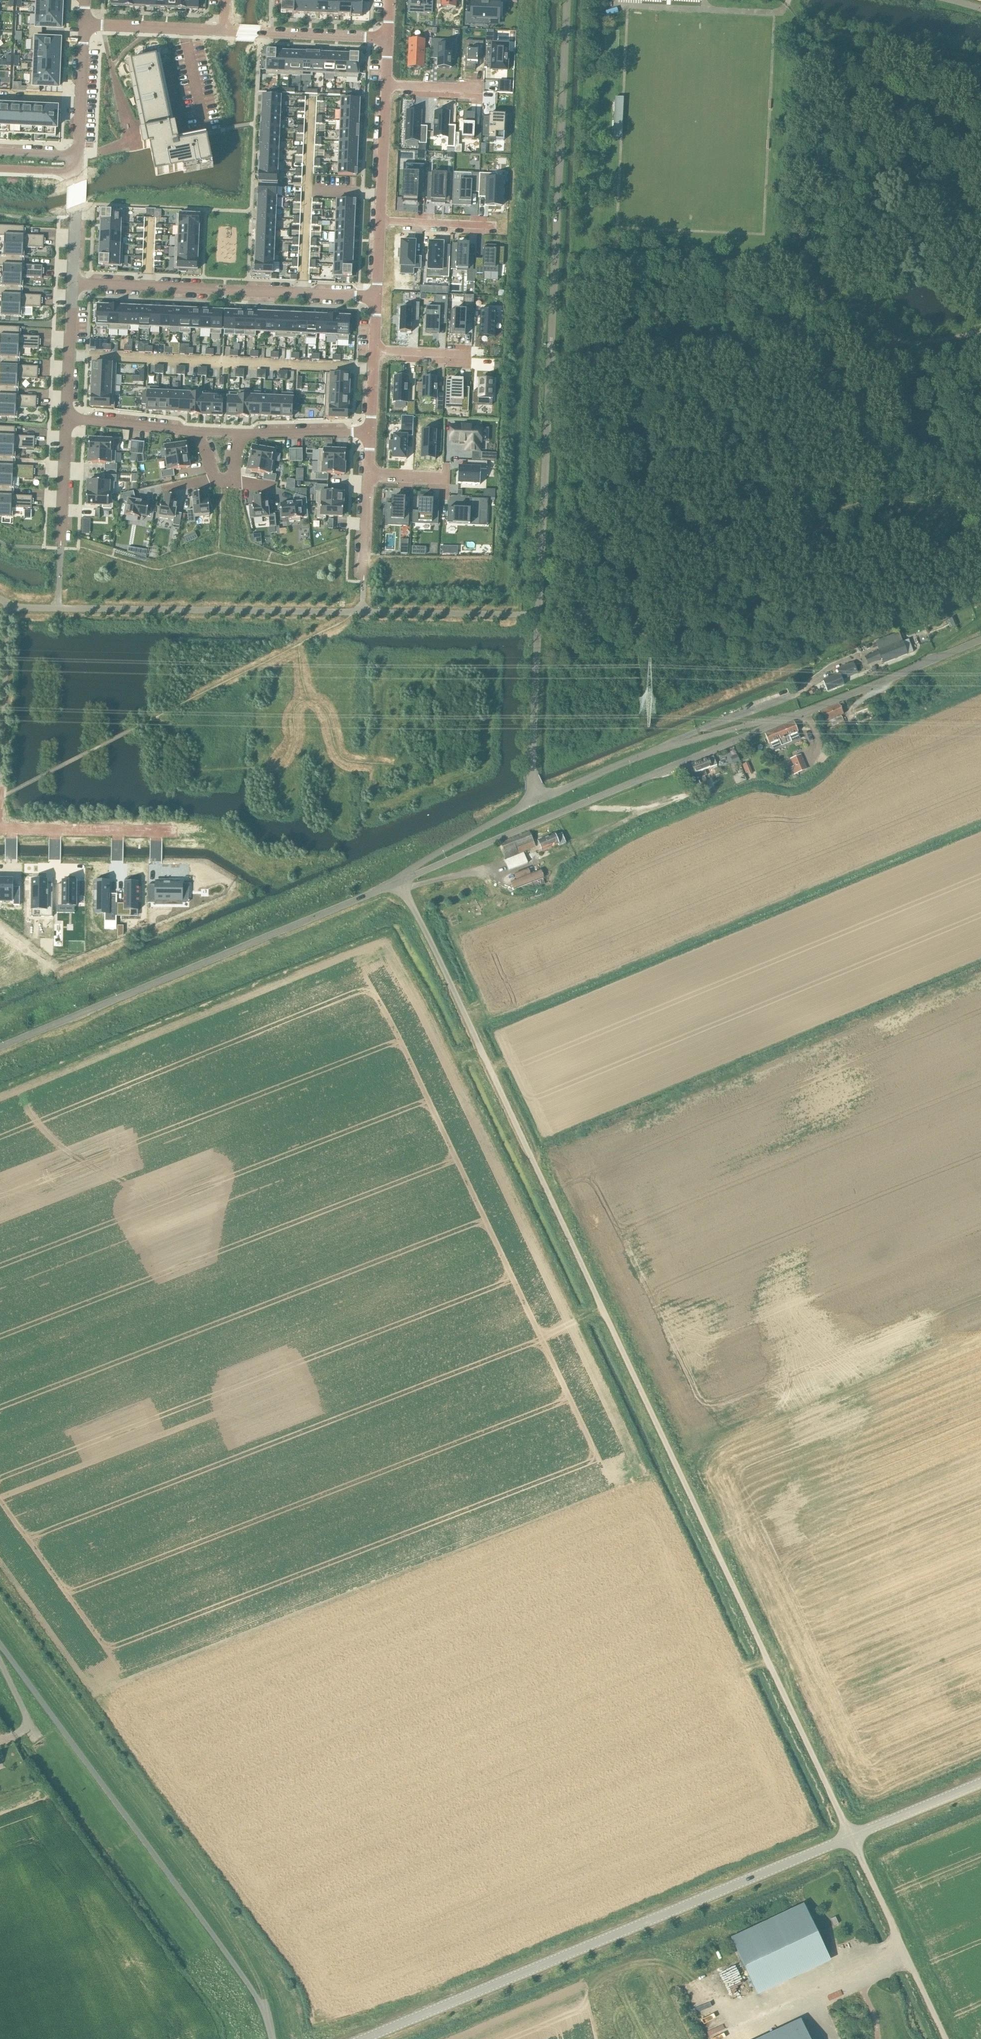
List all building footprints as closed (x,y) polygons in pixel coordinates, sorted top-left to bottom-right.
[(165,7),(169,7),(169,8),(176,9),(177,0),(166,0),(165,7)] [(176,9),(182,9),(182,8),(187,8),(187,0),(177,0),(176,9)] [(187,8),(191,8),(191,9),(198,10),(198,0),(201,1),(201,0),(187,0),(187,8)] [(281,13),(293,13),(294,0),(282,0),(281,13)] [(293,13),(305,14),(305,0),(294,0),(293,13)] [(305,14),(316,14),(317,0),(305,0),(305,14)] [(316,14),(328,15),(328,0),(317,0),(316,14)] [(328,15),(339,15),(340,0),(328,0),(328,15)] [(339,15),(350,16),(351,0),(340,0),(339,15)] [(350,16),(362,16),(363,1),(369,1),(369,0),(351,0),(350,16)] [(409,5),(425,6),(425,13),(432,13),(432,0),(409,0),(409,5)] [(465,13),(465,24),(488,25),(488,20),(500,20),(501,4),(488,3),(489,2),(481,2),(481,3),(472,3),(471,13),(465,13)] [(36,4),(35,14),(61,15),(62,4),(36,3),(36,4)] [(30,25),(29,32),(42,33),(42,27),(61,28),(61,27),(61,15),(35,14),(35,26),(30,25)] [(29,32),(29,39),(32,39),(31,51),(34,51),(59,52),(60,40),(61,40),(56,39),(42,39),(42,33),(29,32)] [(431,39),(431,56),(438,56),(437,68),(451,68),(451,60),(455,60),(455,46),(439,45),(439,40),(431,39)] [(410,40),(409,66),(423,67),(424,41),(410,40)] [(483,40),(464,40),(463,54),(466,54),(465,68),(477,69),(477,57),(479,57),(483,58),(483,40)] [(485,43),(484,68),(491,68),(491,70),(507,71),(508,45),(487,44),(485,43)] [(34,51),(33,62),(36,62),(59,63),(59,52),(34,51)] [(264,61),(264,69),(266,69),(266,74),(278,74),(279,51),(267,51),(267,62),(264,61)] [(279,51),(278,74),(289,75),(290,52),(279,51)] [(290,52),(289,75),(301,75),(302,52),(290,52)] [(302,52),(301,75),(312,76),(313,53),(302,52)] [(313,53),(312,76),(313,76),(313,73),(324,73),(325,53),(313,53)] [(325,53),(324,73),(335,74),(334,77),(335,77),(336,54),(325,53)] [(336,54),(335,77),(346,78),(347,54),(336,54)] [(347,54),(346,78),(358,78),(358,74),(361,74),(361,66),(359,66),(359,55),(347,54)] [(157,56),(132,61),(147,133),(144,133),(146,142),(147,147),(150,147),(153,161),(162,159),(165,173),(183,169),(213,163),(208,143),(207,135),(179,141),(178,140),(174,141),(173,141),(173,137),(172,134),(171,128),(172,128),(160,70),(157,71),(156,66),(159,66),(157,56)] [(36,62),(35,73),(58,74),(59,63),(36,62)] [(27,84),(27,90),(40,91),(40,86),(58,86),(58,85),(58,74),(35,73),(30,73),(30,84),(27,84)] [(499,80),(498,92),(510,93),(510,81),(499,80)] [(280,107),(281,96),(263,95),(262,106),(280,107)] [(622,96),(614,96),(612,136),(620,137),(622,96)] [(359,110),(360,99),(342,98),(341,110),(359,110)] [(6,131),(9,131),(9,132),(9,133),(11,107),(10,107),(8,107),(5,106),(5,107),(0,107),(0,106),(0,131),(6,131)] [(280,118),(280,107),(262,106),(262,117),(280,118)] [(11,107),(9,133),(10,133),(10,132),(10,131),(13,131),(13,132),(20,132),(20,134),(21,134),(22,107),(21,107),(21,108),(16,108),(16,107),(13,107),(12,107),(11,107)] [(22,107),(21,134),(21,132),(29,133),(29,132),(31,132),(31,133),(32,133),(32,134),(33,108),(32,108),(30,108),(29,108),(23,108),(23,107),(22,107)] [(33,108),(32,134),(33,134),(33,133),(33,132),(36,133),(43,133),(43,135),(44,135),(45,108),(44,108),(44,109),(39,109),(39,108),(37,108),(34,108),(35,108),(33,108)] [(45,108),(44,135),(44,133),(55,134),(55,136),(56,136),(56,128),(56,124),(56,122),(56,119),(57,109),(55,109),(51,109),(51,108),(48,108),(48,109),(46,109),(46,108),(45,108)] [(359,121),(359,110),(341,110),(341,120),(359,121)] [(405,122),(404,129),(406,129),(406,140),(419,141),(419,143),(426,144),(427,133),(427,126),(420,126),(420,123),(421,111),(408,110),(407,110),(406,122),(405,122)] [(441,112),(435,112),(434,137),(447,137),(447,147),(455,147),(456,126),(448,125),(449,112),(443,112),(443,111),(441,111),(441,112)] [(475,113),(463,113),(462,139),(481,139),(482,126),(475,125),(475,113)] [(484,117),(483,136),(488,136),(488,140),(504,141),(505,115),(489,114),(489,117),(484,117)] [(279,128),(280,118),(262,117),(261,128),(279,128)] [(358,132),(359,121),(341,120),(340,131),(358,132)] [(279,139),(279,128),(261,128),(261,138),(279,139)] [(358,143),(358,132),(340,131),(340,142),(358,143)] [(278,150),(279,139),(261,138),(260,149),(278,150)] [(357,153),(358,143),(340,142),(339,153),(357,153)] [(278,161),(278,150),(260,149),(260,160),(278,161)] [(357,164),(357,153),(339,153),(339,163),(357,164)] [(277,172),(278,161),(260,160),(259,171),(277,172)] [(356,176),(357,164),(339,163),(338,175),(356,176)] [(402,197),(402,202),(403,202),(403,201),(416,201),(416,203),(418,203),(418,199),(417,199),(417,189),(424,190),(425,170),(405,169),(404,182),(404,187),(402,187),(402,191),(403,191),(403,197),(402,197)] [(277,183),(277,172),(259,171),(259,182),(277,183)] [(428,190),(427,201),(433,201),(433,203),(445,204),(445,202),(449,202),(450,178),(446,178),(446,174),(432,173),(432,179),(428,179),(428,180),(428,190)] [(459,201),(459,205),(471,205),(471,192),(479,192),(479,173),(471,173),(471,176),(460,176),(460,181),(453,180),(452,201),(459,201)] [(485,197),(485,206),(502,206),(502,205),(501,205),(502,184),(502,183),(502,180),(499,180),(499,179),(496,179),(496,175),(488,175),(487,174),(486,175),(481,175),(480,173),(479,173),(479,192),(478,197),(485,197)] [(259,185),(258,197),(276,197),(277,186),(259,185)] [(258,197),(258,207),(276,208),(276,197),(258,197)] [(355,212),(355,200),(337,199),(336,211),(355,212)] [(258,207),(257,218),(275,219),(276,208),(258,207)] [(101,211),(101,222),(124,223),(125,212),(122,212),(120,211),(120,209),(112,209),(112,211),(101,211)] [(354,222),(355,212),(336,211),(336,222),(354,222)] [(176,214),(176,225),(199,226),(200,215),(189,215),(189,212),(181,212),(181,214),(179,214),(176,214)] [(257,218),(257,229),(275,230),(275,219),(257,218)] [(101,222),(100,233),(121,234),(121,223),(124,223),(101,222)] [(354,233),(354,222),(336,222),(336,232),(354,233)] [(5,236),(4,255),(13,256),(14,235),(24,235),(24,226),(0,225),(0,236),(5,236)] [(175,236),(199,237),(199,226),(176,225),(176,226),(179,226),(178,236),(175,236)] [(257,229),(256,240),(274,240),(275,230),(257,229)] [(353,244),(354,233),(336,232),(335,243),(353,244)] [(100,233),(100,243),(123,244),(120,244),(121,234),(100,233)] [(14,235),(13,256),(23,256),(23,247),(43,248),(44,236),(24,235),(14,235)] [(175,236),(175,247),(198,248),(199,237),(175,236)] [(256,240),(256,250),(274,251),(274,240),(256,240)] [(415,256),(415,241),(401,241),(401,249),(398,249),(398,257),(401,257),(400,274),(414,275),(414,269),(421,269),(421,256),(415,256)] [(429,259),(428,270),(441,270),(441,277),(448,277),(448,278),(449,278),(450,257),(449,257),(443,257),(443,243),(429,242),(429,253),(429,255),(429,257),(429,259)] [(100,243),(99,254),(123,255),(123,244),(100,243)] [(353,255),(353,244),(335,243),(335,254),(353,255)] [(452,248),(451,269),(467,270),(467,282),(475,282),(475,279),(475,270),(473,270),(474,257),(469,257),(469,244),(457,244),(457,249),(452,248)] [(475,279),(484,280),(484,272),(498,272),(498,264),(503,264),(504,247),(496,247),(496,245),(483,245),(483,259),(476,258),(475,270),(475,279)] [(175,247),(174,258),(198,259),(198,248),(175,247)] [(256,250),(255,261),(273,262),(274,251),(256,250)] [(99,254),(99,265),(110,266),(110,268),(117,269),(118,266),(122,267),(123,255),(99,254)] [(352,266),(353,255),(335,254),(334,265),(352,266)] [(3,266),(3,276),(2,285),(12,285),(13,264),(22,265),(23,256),(13,256),(4,255),(0,255),(0,266),(3,266)] [(174,258),(174,269),(178,269),(178,271),(186,272),(186,269),(197,270),(198,259),(174,258)] [(255,261),(255,272),(265,273),(265,275),(271,276),(272,273),(273,273),(273,272),(279,272),(279,262),(273,262),(255,261)] [(13,264),(12,285),(21,286),(22,277),(42,278),(43,266),(22,265),(13,264)] [(352,277),(352,266),(334,265),(334,276),(335,276),(335,278),(341,279),(341,276),(352,277)] [(2,296),(1,309),(1,316),(11,317),(12,294),(21,295),(21,286),(12,285),(2,285),(0,285),(0,296),(2,296)] [(12,294),(11,317),(20,317),(21,307),(41,308),(41,296),(21,295),(12,294)] [(448,296),(434,295),(434,307),(426,307),(425,332),(439,333),(440,324),(440,314),(447,314),(448,296)] [(451,309),(450,334),(465,335),(466,324),(466,318),(466,313),(473,314),(474,295),(464,295),(463,310),(451,309)] [(400,308),(399,332),(411,332),(412,318),(419,319),(419,303),(412,302),(411,308),(400,308)] [(95,311),(95,318),(97,318),(97,327),(108,327),(107,330),(108,330),(109,306),(98,305),(97,311),(95,311)] [(109,306),(108,330),(119,330),(120,306),(109,306)] [(120,306),(119,330),(129,331),(130,307),(120,306)] [(130,307),(129,331),(130,326),(139,326),(139,329),(140,307),(130,307)] [(140,307),(139,329),(149,329),(150,308),(140,307)] [(150,308),(149,329),(150,329),(150,327),(160,327),(161,308),(150,308)] [(161,308),(160,327),(170,328),(171,309),(161,308)] [(171,309),(170,328),(180,328),(179,333),(180,333),(181,309),(171,309)] [(181,309),(180,333),(190,333),(191,310),(181,309)] [(191,310),(190,333),(191,333),(191,328),(201,329),(201,310),(191,310)] [(201,329),(200,337),(210,337),(210,334),(211,334),(212,311),(201,310),(201,329)] [(496,311),(481,310),(479,336),(480,336),(480,335),(494,336),(495,337),(496,310),(496,311)] [(212,311),(211,334),(221,335),(221,330),(222,311),(212,311)] [(225,311),(224,330),(235,330),(236,312),(225,311)] [(236,312),(235,330),(245,331),(245,336),(246,312),(236,312)] [(246,312),(245,336),(255,336),(256,313),(246,312)] [(256,313),(255,336),(256,336),(256,331),(266,332),(266,313),(256,313)] [(266,313),(266,332),(275,332),(275,337),(276,337),(277,313),(266,313)] [(277,313),(276,337),(286,338),(287,314),(277,313)] [(287,314),(286,338),(296,338),(297,314),(287,314)] [(297,314),(296,338),(296,336),(306,336),(306,338),(307,315),(297,314)] [(307,315),(306,338),(316,339),(317,315),(307,315)] [(317,315),(316,339),(317,339),(317,334),(326,335),(326,337),(327,337),(328,316),(317,315)] [(328,316),(327,337),(337,337),(337,340),(338,316),(328,316)] [(338,316),(337,340),(349,340),(349,332),(351,332),(352,325),(349,325),(350,317),(338,316)] [(0,337),(0,340),(0,356),(9,357),(10,336),(19,336),(20,328),(20,327),(0,326),(0,337)] [(10,336),(9,357),(18,357),(19,348),(39,349),(39,337),(19,336),(10,336)] [(7,387),(8,365),(18,366),(18,357),(9,357),(0,356),(0,386),(7,387)] [(93,362),(92,374),(116,375),(117,363),(112,363),(93,362)] [(8,365),(7,387),(17,387),(17,378),(37,379),(38,367),(18,366),(8,365)] [(326,373),(325,384),(349,385),(350,374),(331,373),(326,373)] [(92,374),(92,384),(116,386),(116,375),(92,374)] [(395,376),(394,402),(408,402),(408,382),(409,376),(395,376)] [(417,383),(417,392),(423,392),(422,398),(436,398),(436,404),(443,404),(444,393),(436,393),(437,389),(437,378),(423,377),(423,383),(417,383)] [(446,380),(445,407),(446,407),(447,407),(460,407),(460,408),(461,408),(461,407),(461,411),(468,412),(468,398),(462,397),(463,379),(451,378),(451,380),(446,380)] [(473,391),(472,404),(492,405),(493,380),(480,379),(479,391),(473,391)] [(92,384),(91,395),(115,396),(116,386),(92,384)] [(325,384),(325,395),(349,396),(349,385),(325,384)] [(6,417),(7,395),(17,396),(17,387),(7,387),(0,386),(0,417),(6,417)] [(146,404),(146,410),(153,411),(158,411),(159,387),(147,387),(147,392),(147,398),(146,404)] [(159,387),(158,411),(162,411),(166,411),(168,411),(169,390),(159,389),(159,387)] [(169,390),(168,411),(174,412),(179,412),(180,390),(169,390)] [(180,390),(179,412),(189,412),(189,414),(191,393),(180,393),(181,390),(180,390)] [(227,402),(227,416),(232,416),(236,416),(238,416),(239,391),(238,391),(238,393),(228,392),(228,395),(227,397),(227,402)] [(239,391),(238,416),(240,417),(244,417),(248,417),(249,391),(239,391)] [(249,391),(248,417),(249,417),(249,415),(251,415),(254,415),(259,416),(260,392),(249,391)] [(260,392),(259,416),(264,416),(268,416),(270,416),(271,395),(261,394),(261,392),(260,392)] [(191,393),(189,414),(195,415),(198,415),(200,415),(202,394),(191,393)] [(271,395),(270,416),(272,416),(276,416),(282,417),(283,393),(282,393),(281,395),(271,395)] [(283,393),(282,417),(286,417),(290,417),(292,417),(292,416),(293,411),(293,404),(293,398),(293,393),(286,393),(283,393)] [(202,394),(200,415),(203,415),(206,415),(211,415),(212,394),(212,396),(202,396),(202,394)] [(212,394),(211,415),(217,416),(223,416),(223,397),(224,394),(212,394)] [(7,395),(6,417),(16,418),(16,408),(36,409),(37,396),(17,396),(7,395)] [(91,395),(91,407),(110,407),(115,408),(115,403),(115,396),(91,395)] [(325,395),(324,406),(348,407),(349,396),(325,395)] [(324,416),(324,417),(329,417),(332,418),(348,418),(348,407),(324,406),(324,416)] [(389,441),(389,451),(393,451),(392,459),(406,459),(407,436),(412,436),(413,417),(401,416),(401,435),(394,435),(393,441),(389,441)] [(451,425),(451,441),(460,441),(466,442),(466,444),(466,450),(480,451),(480,449),(480,441),(482,441),(485,441),(488,441),(488,428),(481,428),(481,427),(472,426),(473,424),(461,424),(461,426),(451,425)] [(4,457),(5,435),(15,436),(15,428),(15,427),(0,426),(0,456),(4,457)] [(421,430),(420,459),(435,460),(436,452),(441,452),(442,431),(421,430)] [(5,435),(4,457),(14,457),(14,448),(34,449),(35,437),(15,436),(5,435)] [(89,442),(89,451),(116,452),(116,451),(114,451),(114,443),(114,440),(90,438),(89,442)] [(131,443),(130,453),(136,454),(138,441),(132,440),(131,443)] [(138,441),(136,454),(137,454),(143,455),(144,444),(145,442),(138,441)] [(174,445),(164,446),(166,458),(188,455),(187,446),(186,443),(182,444),(174,445)] [(253,450),(251,457),(274,462),(276,451),(254,447),(253,450)] [(318,454),(318,461),(345,463),(345,462),(345,458),(345,455),(346,450),(319,449),(318,454)] [(89,451),(89,463),(102,464),(104,464),(104,470),(117,471),(117,464),(115,464),(116,459),(116,452),(89,451)] [(168,470),(161,471),(162,478),(175,476),(174,469),(177,469),(181,468),(190,467),(188,456),(188,455),(166,458),(168,470)] [(3,486),(4,465),(13,466),(14,457),(4,457),(0,456),(0,486),(3,486)] [(251,457),(248,470),(257,472),(261,473),(264,473),(263,479),(270,481),(275,482),(276,475),(272,474),(274,462),(251,457)] [(318,472),(316,472),(316,480),(328,480),(328,474),(344,474),(345,463),(318,461),(318,472)] [(458,467),(458,483),(459,483),(480,484),(481,469),(487,469),(487,462),(481,461),(472,461),(472,467),(467,467),(458,467)] [(4,465),(3,486),(12,487),(13,478),(33,479),(33,473),(33,466),(13,466),(4,465)] [(88,480),(87,493),(114,494),(114,486),(114,482),(116,482),(117,475),(104,474),(103,481),(88,480)] [(316,485),(315,491),(317,491),(316,503),(343,504),(344,492),(328,492),(328,485),(316,485)] [(2,517),(3,495),(12,495),(12,487),(3,486),(0,486),(0,517),(2,517)] [(122,494),(120,501),(128,502),(126,515),(139,517),(139,515),(147,516),(149,503),(135,501),(135,498),(134,491),(122,494)] [(87,493),(86,504),(103,505),(103,508),(112,508),(112,494),(114,495),(114,494),(87,493)] [(194,509),(187,510),(189,523),(195,522),(195,517),(201,517),(209,516),(209,513),(210,513),(209,509),(208,500),(206,500),(206,493),(192,494),(194,509)] [(293,503),(280,505),(281,518),(289,517),(289,519),(289,521),(300,521),(300,518),(302,518),(308,517),(307,507),(306,498),(295,494),(293,501),(293,503)] [(3,495),(2,517),(11,518),(12,508),(32,508),(32,496),(12,495),(3,495)] [(159,515),(160,515),(160,518),(168,519),(174,520),(173,525),(180,526),(182,513),(175,512),(177,504),(177,500),(178,497),(165,495),(163,502),(162,502),(159,515)] [(255,505),(253,505),(254,517),(254,518),(264,517),(269,517),(269,522),(269,527),(276,526),(275,514),(269,514),(267,498),(267,496),(254,497),(255,505)] [(405,498),(392,498),(392,504),(386,504),(386,519),(403,520),(402,522),(408,523),(409,508),(404,508),(405,498)] [(448,508),(447,524),(468,525),(485,526),(487,526),(487,525),(488,513),(488,511),(488,502),(488,499),(470,498),(470,500),(470,509),(450,508),(448,508)] [(413,511),(413,521),(418,521),(430,522),(430,524),(438,524),(439,507),(433,507),(433,503),(433,499),(419,499),(418,511),(413,511)] [(316,503),(316,504),(318,504),(317,518),(324,518),(326,518),(326,516),(343,516),(343,504),(316,503)] [(91,519),(83,518),(82,533),(90,533),(91,519)] [(401,539),(400,553),(408,553),(409,539),(401,539)] [(457,546),(440,545),(440,553),(457,554),(457,546)] [(412,546),(411,554),(426,554),(426,547),(412,546)] [(875,641),(884,662),(907,653),(906,651),(913,649),(908,638),(902,640),(899,632),(875,641)] [(823,680),(827,688),(828,691),(844,684),(842,679),(858,673),(853,662),(837,669),(839,674),(823,680)] [(820,711),(822,715),(824,722),(826,721),(829,728),(834,738),(849,731),(842,714),(844,714),(841,708),(845,706),(843,702),(839,703),(820,711)] [(855,710),(857,714),(858,716),(860,715),(862,721),(873,717),(868,705),(855,710)] [(798,731),(795,721),(794,721),(765,732),(769,743),(770,743),(772,749),(800,738),(798,731)] [(802,755),(791,759),(793,766),(791,767),(794,774),(803,771),(807,769),(802,755)] [(713,756),(708,758),(692,764),(697,778),(692,780),(695,790),(702,787),(700,782),(707,780),(705,776),(707,775),(705,769),(712,766),(711,765),(716,763),(713,756)] [(753,773),(748,762),(743,764),(746,773),(748,772),(749,775),(753,773)] [(534,841),(530,831),(506,841),(500,844),(505,859),(509,869),(528,862),(523,852),(536,847),(533,841),(534,841)] [(538,840),(543,851),(552,847),(551,846),(558,844),(559,846),(566,843),(564,838),(562,833),(556,836),(555,834),(538,840)] [(14,900),(14,905),(20,905),(20,887),(13,887),(13,880),(0,880),(0,900),(14,900)] [(32,880),(32,916),(53,917),(53,883),(47,883),(47,880),(32,880)] [(58,884),(57,913),(74,913),(75,906),(76,906),(76,881),(63,880),(63,884),(58,884)] [(98,901),(95,901),(94,913),(105,913),(105,929),(116,929),(116,916),(117,894),(110,893),(110,881),(97,881),(95,881),(95,880),(95,891),(98,891),(98,901)] [(148,885),(148,903),(155,903),(155,905),(164,905),(164,902),(181,902),(181,893),(189,893),(189,884),(181,884),(181,882),(180,882),(180,880),(171,880),(171,882),(155,882),(155,885),(148,885)] [(117,894),(116,916),(137,916),(137,910),(138,910),(139,882),(124,882),(124,892),(117,892),(117,894)] [(803,1903),(731,1937),(753,1985),(827,1951),(804,1903),(803,1903)] [(801,2018),(791,2023),(795,2032),(780,2038),(811,2038),(801,2018)]
